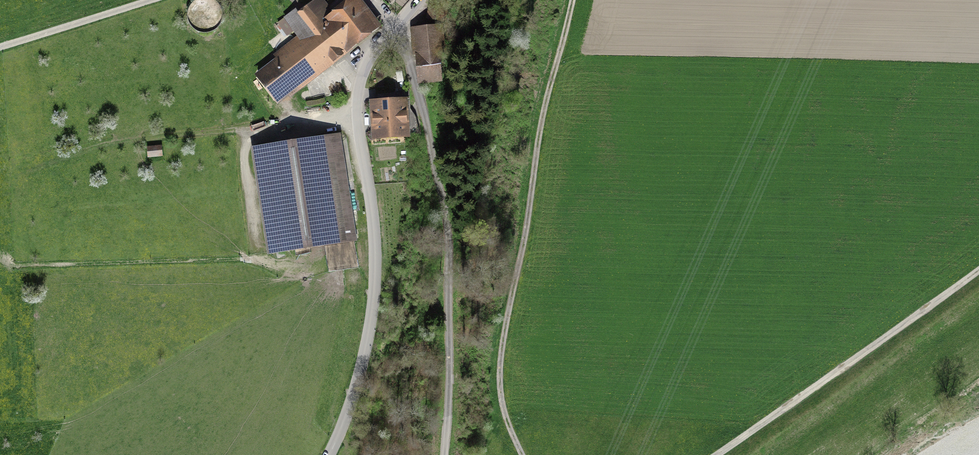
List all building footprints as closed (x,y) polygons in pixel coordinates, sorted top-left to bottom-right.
[(306,38),(258,76),(276,99),(324,62),(329,58),(330,60),(331,60),(333,58),(331,56),(348,44),(349,45),(374,26),(373,24),(355,0),(331,19),(323,9),(326,6),(321,0),(314,0),(297,14),(295,11),(290,15),(289,15),(278,24),(280,27),(287,35),(297,27),(306,38)] [(438,29),(416,31),(420,78),(439,76),(437,54),(440,54),(438,29)] [(395,94),(376,95),(379,136),(404,135),(419,134),(416,118),(403,118),(403,112),(407,112),(410,109),(409,89),(401,89),(395,89),(395,94)] [(338,136),(254,148),(270,251),(354,238),(338,136)] [(148,148),(149,156),(161,155),(160,147),(148,148)]
